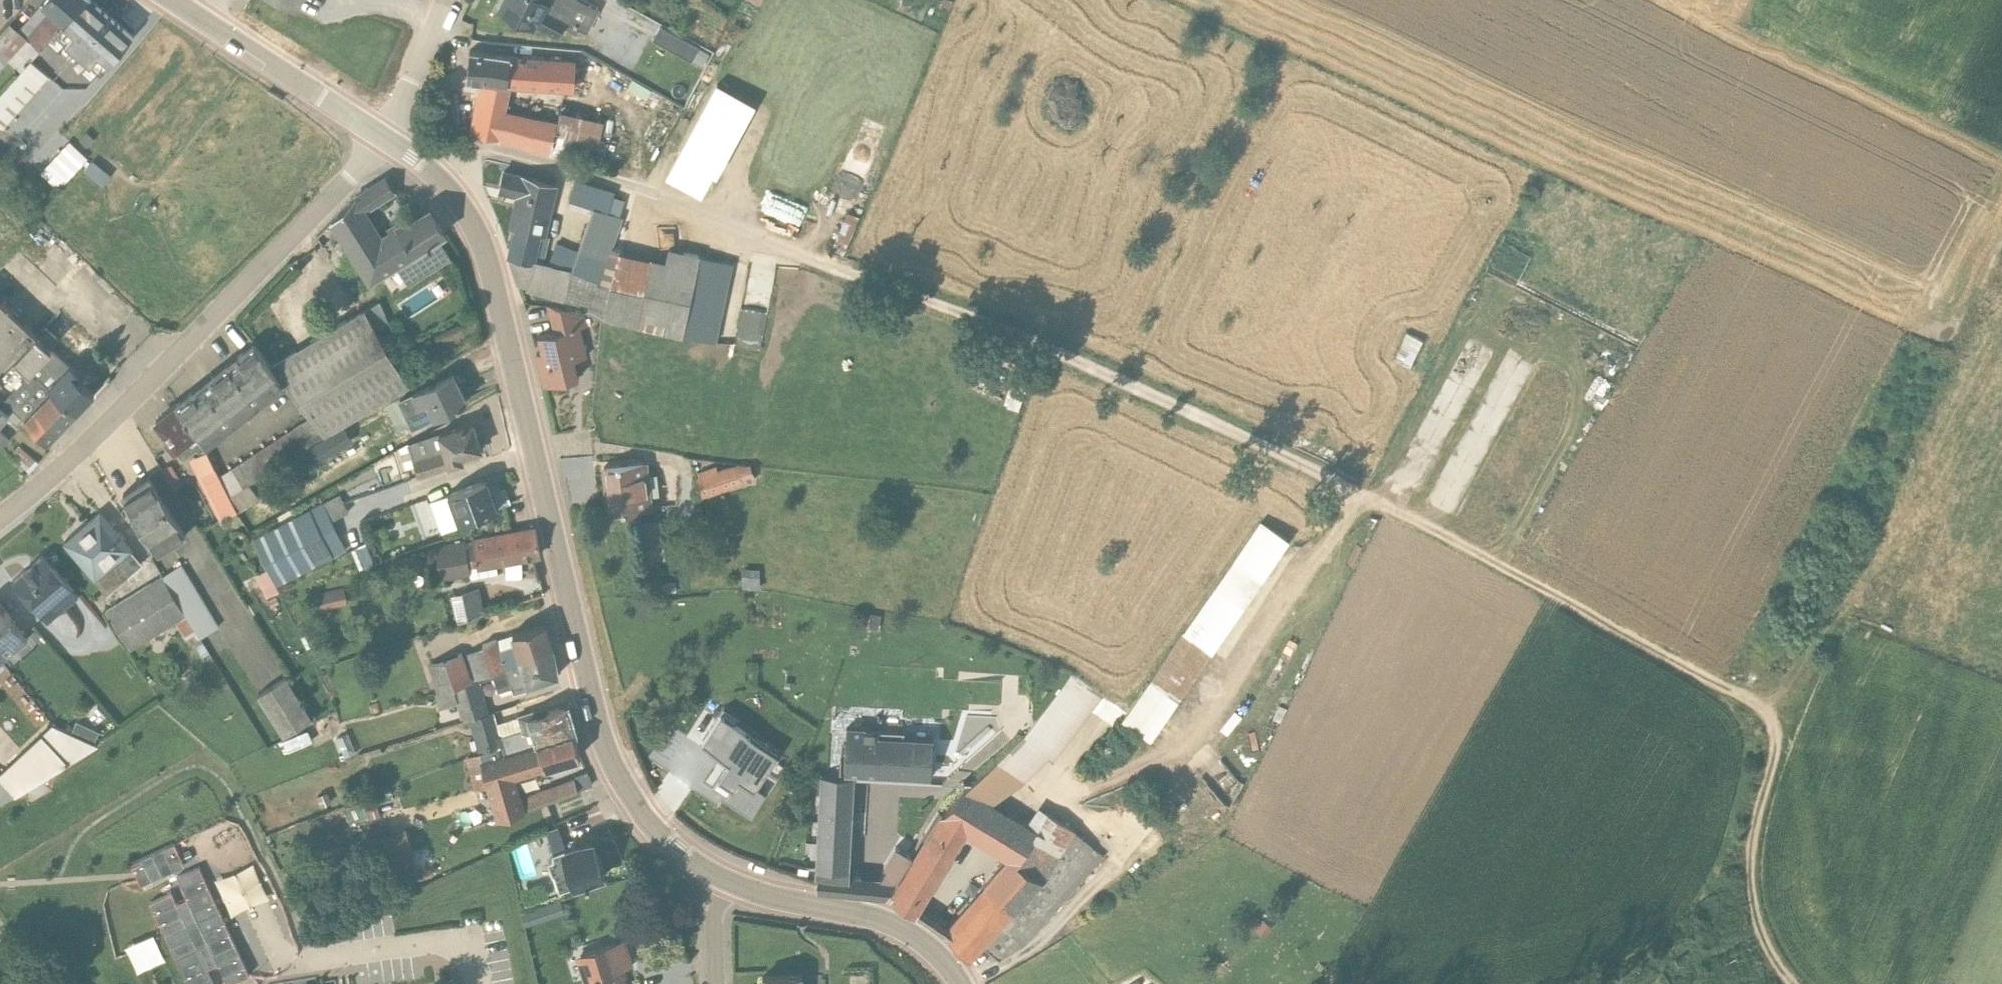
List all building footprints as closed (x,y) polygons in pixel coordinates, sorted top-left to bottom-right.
[(76,0),(37,0),(19,21),(11,14),(0,25),(0,61),(9,52),(21,62),(31,52),(56,24),(76,0)] [(100,63),(133,27),(102,0),(76,0),(56,24),(100,63)] [(535,17),(536,14),(557,25),(568,7),(555,0),(504,0),(535,17)] [(706,51),(713,38),(663,10),(656,23),(706,51)] [(608,129),(599,126),(603,109),(559,99),(557,109),(506,99),(511,74),(571,78),(574,49),(470,42),(468,69),(484,70),(472,124),(594,149),(596,141),(605,143),(608,129)] [(31,52),(21,62),(0,87),(0,118),(3,121),(49,68),(31,52)] [(716,71),(664,165),(701,186),(713,163),(716,165),(755,93),(716,71)] [(58,178),(88,148),(70,132),(41,164),(58,178)] [(549,228),(547,227),(558,177),(503,164),(500,183),(517,187),(510,219),(514,220),(508,247),(519,277),(565,291),(589,297),(588,304),(716,330),(733,252),(668,236),(665,249),(650,246),(621,240),(612,236),(622,206),(620,204),(624,191),(613,187),(614,182),(575,170),(569,189),(593,197),(578,239),(556,232),(548,254),(544,253),(549,228)] [(355,190),(332,214),(371,277),(396,260),(409,279),(452,251),(439,230),(445,226),(429,201),(413,211),(409,206),(386,220),(387,223),(381,226),(368,204),(395,186),(385,171),(355,190)] [(447,289),(440,274),(400,292),(408,307),(447,289)] [(77,404),(95,386),(80,370),(83,367),(70,354),(69,355),(52,339),(59,331),(44,317),(35,325),(0,291),(0,367),(17,350),(33,364),(77,404)] [(738,332),(764,334),(767,296),(742,293),(738,332)] [(388,311),(380,294),(271,356),(325,428),(409,378),(375,318),(388,311)] [(587,320),(583,305),(548,298),(554,327),(538,331),(541,346),(536,347),(539,360),(544,380),(578,371),(575,353),(587,350),(581,322),(587,320)] [(1396,343),(1411,350),(1423,325),(1407,317),(1396,343)] [(254,336),(253,335),(219,362),(250,402),(282,376),(254,336)] [(207,436),(250,402),(219,362),(176,395),(207,436)] [(33,364),(4,393),(48,435),(77,404),(33,364)] [(412,422),(467,396),(453,366),(397,393),(412,422)] [(176,395),(153,413),(166,429),(162,432),(172,445),(176,443),(183,451),(197,441),(199,445),(205,440),(201,429),(176,395)] [(10,407),(0,398),(0,419),(10,407)] [(309,438),(323,428),(310,410),(220,468),(231,489),(250,477),(309,438)] [(399,441),(406,460),(415,458),(419,470),(464,455),(463,450),(482,443),(473,414),(437,426),(437,428),(399,441)] [(0,421),(0,438),(3,440),(10,431),(0,421)] [(316,449),(332,438),(325,428),(323,428),(309,438),(316,449)] [(39,456),(19,438),(11,448),(29,465),(39,456)] [(220,513),(237,503),(236,500),(207,443),(206,443),(189,452),(220,513)] [(607,459),(612,506),(652,502),(647,454),(607,459)] [(698,467),(694,469),(701,488),(755,469),(750,455),(737,454),(717,461),(715,457),(697,463),(698,467)] [(184,477),(171,456),(163,462),(175,482),(184,477)] [(187,528),(150,469),(121,486),(159,546),(187,528)] [(430,493),(441,523),(499,502),(510,498),(505,483),(493,487),(487,472),(430,493)] [(238,504),(259,491),(250,477),(231,489),(238,504)] [(340,486),(321,496),(254,531),(269,560),(256,567),(268,588),(279,582),(276,578),(344,542),(330,513),(348,503),(340,486)] [(133,541),(100,503),(63,535),(106,586),(143,556),(132,543),(133,541)] [(1149,730),(1287,529),(1259,510),(1121,710),(1122,711),(1149,730)] [(640,514),(644,554),(665,552),(661,512),(640,514)] [(435,539),(440,574),(469,569),(470,575),(498,570),(496,558),(540,550),(535,525),(465,537),(465,534),(435,539)] [(79,588),(43,547),(12,574),(47,615),(79,588)] [(219,618),(182,556),(163,568),(185,607),(200,630),(219,618)] [(758,560),(741,560),(742,579),(759,579),(758,560)] [(188,630),(201,649),(209,645),(185,607),(162,567),(103,604),(129,643),(144,634),(146,638),(157,632),(155,628),(176,616),(186,631),(188,630)] [(347,595),(344,579),(310,587),(314,603),(347,595)] [(451,590),(457,615),(484,609),(479,583),(451,590)] [(0,600),(0,654),(28,632),(0,600)] [(436,686),(553,645),(545,620),(482,640),(482,643),(464,649),(463,647),(428,659),(436,686)] [(558,672),(553,645),(434,687),(440,704),(456,699),(461,717),(468,716),(488,709),(479,679),(493,675),(498,689),(511,684),(513,690),(530,685),(530,681),(558,672)] [(1023,727),(942,809),(890,894),(914,910),(963,830),(1004,855),(982,881),(985,884),(944,931),(969,958),(983,943),(998,956),(1025,941),(1103,852),(1075,827),(1037,802),(1026,819),(992,798),(1022,776),(1047,751),(1052,755),(1092,703),(1115,720),(1122,711),(1121,710),(1125,703),(1072,663),(1023,727)] [(257,687),(283,729),(312,711),(286,669),(257,687)] [(488,709),(468,716),(478,749),(502,742),(505,749),(572,729),(564,703),(535,711),(534,708),(497,720),(493,709),(488,709)] [(723,705),(709,727),(735,744),(713,778),(725,786),(723,790),(736,799),(735,800),(749,809),(751,808),(752,808),(766,786),(763,784),(773,768),(765,762),(776,745),(734,718),(737,714),(723,705)] [(76,714),(71,726),(93,736),(99,724),(76,714)] [(98,738),(53,718),(0,766),(0,798),(98,738)] [(838,768),(820,767),(815,884),(817,885),(859,889),(886,892),(911,851),(895,841),(881,863),(884,864),(879,872),(848,869),(853,770),(855,770),(855,767),(929,770),(931,732),(930,729),(903,728),(903,723),(878,722),(878,719),(844,718),(842,745),(839,746),(838,768)] [(279,736),(285,748),(312,734),(306,723),(279,736)] [(337,731),(344,750),(355,745),(347,727),(337,731)] [(573,774),(574,778),(521,794),(514,774),(579,755),(580,754),(572,729),(505,749),(502,742),(478,749),(478,750),(498,817),(525,809),(526,809),(525,806),(590,784),(586,770),(573,774)] [(380,809),(372,790),(363,794),(371,813),(380,809)] [(401,872),(418,866),(404,823),(385,831),(385,832),(379,834),(382,845),(355,854),(358,862),(368,859),(370,863),(395,855),(400,871),(401,872)] [(553,869),(559,886),(573,881),(573,883),(606,872),(593,834),(564,844),(557,823),(544,828),(553,855),(548,857),(552,869),(553,869)] [(175,839),(131,859),(140,879),(184,860),(175,839)] [(150,899),(189,983),(214,983),(206,967),(218,962),(227,981),(249,971),(199,861),(177,871),(188,894),(175,900),(171,890),(150,899)] [(158,928),(129,937),(139,966),(167,957),(158,928)] [(586,983),(627,983),(620,965),(632,961),(624,935),(575,951),(586,983)] [(761,971),(761,983),(803,983),(803,970),(761,971)]
